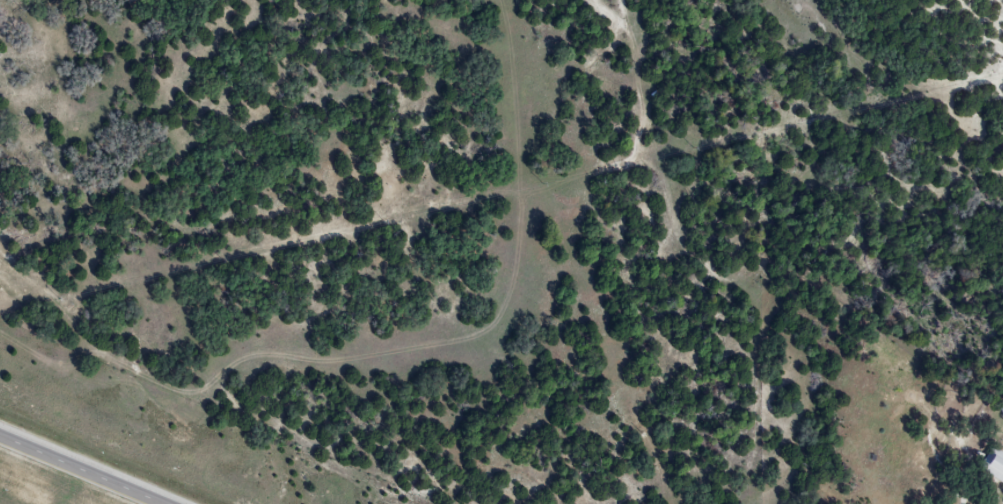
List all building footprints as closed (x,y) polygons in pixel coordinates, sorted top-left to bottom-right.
[(1000,483),(1002,476),(1002,456),(987,448),(975,471),(1000,483)]
